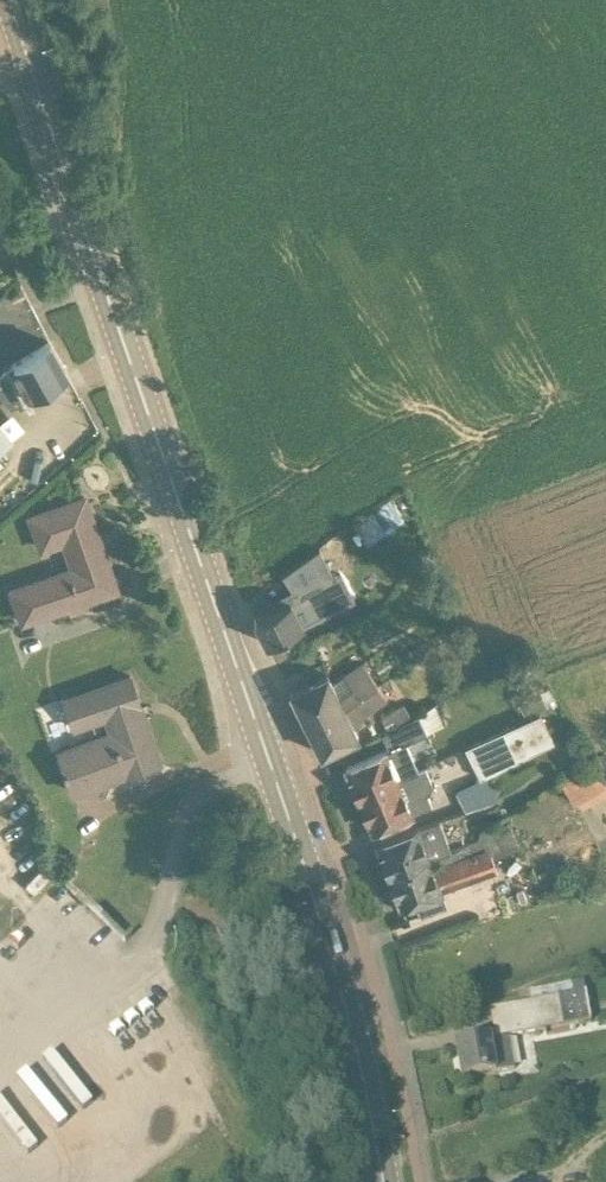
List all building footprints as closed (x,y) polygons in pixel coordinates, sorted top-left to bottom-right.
[(32,401),(30,396),(66,373),(49,342),(12,365),(0,375),(0,400),(9,411),(15,407),(17,410),(32,401)] [(14,441),(0,424),(0,453),(14,441)] [(72,566),(11,589),(23,622),(67,606),(84,600),(110,591),(96,549),(92,551),(87,537),(97,534),(84,498),(30,517),(42,550),(64,542),(72,566)] [(283,603),(254,619),(255,621),(257,626),(266,643),(328,612),(353,600),(340,575),(334,578),(320,550),(282,576),(291,590),(296,596),(283,603)] [(291,692),(290,692),(309,730),(348,710),(379,688),(361,662),(344,675),(334,682),(329,673),(291,692)] [(106,731),(55,751),(70,794),(92,786),(90,779),(121,768),(124,774),(150,764),(132,711),(141,708),(130,676),(62,700),(73,732),(103,722),(106,731)] [(526,719),(539,712),(548,708),(537,685),(515,696),(526,719)] [(348,710),(309,730),(321,754),(360,734),(355,725),(362,721),(363,715),(386,698),(379,688),(348,710)] [(388,730),(411,717),(404,704),(381,717),(388,730)] [(526,719),(465,748),(480,778),(487,774),(554,742),(539,712),(526,719)] [(381,734),(388,750),(412,741),(428,734),(418,714),(411,717),(388,730),(381,734)] [(573,740),(563,745),(570,758),(580,753),(573,740)] [(388,750),(345,769),(360,804),(401,787),(399,784),(401,783),(399,780),(418,771),(406,743),(388,750)] [(593,760),(605,779),(605,753),(605,752),(593,760)] [(567,796),(601,774),(594,763),(560,785),(567,796)] [(401,787),(360,804),(369,825),(372,831),(432,806),(430,801),(427,794),(430,789),(431,784),(430,779),(425,769),(418,771),(399,780),(401,783),(399,784),(401,787)] [(494,802),(481,779),(478,779),(455,792),(463,809),(464,812),(494,802)] [(439,819),(376,845),(388,875),(431,859),(438,856),(450,851),(439,819)] [(431,859),(388,875),(400,906),(415,900),(441,891),(496,870),(491,859),(519,847),(508,822),(494,829),(492,825),(485,829),(479,834),(477,839),(450,851),(438,856),(439,860),(442,867),(434,869),(432,863),(431,859)] [(34,882),(41,889),(57,872),(50,865),(34,882)] [(233,924),(214,934),(221,945),(239,934),(233,924)] [(492,1038),(455,1046),(461,1080),(514,1068),(509,1038),(592,1023),(586,991),(585,980),(572,982),(529,989),(531,1001),(491,1008),(489,1008),(492,1038)] [(82,1112),(161,1060),(127,1009),(48,1061),(82,1112)] [(0,1110),(0,1180),(32,1160),(0,1110)]
